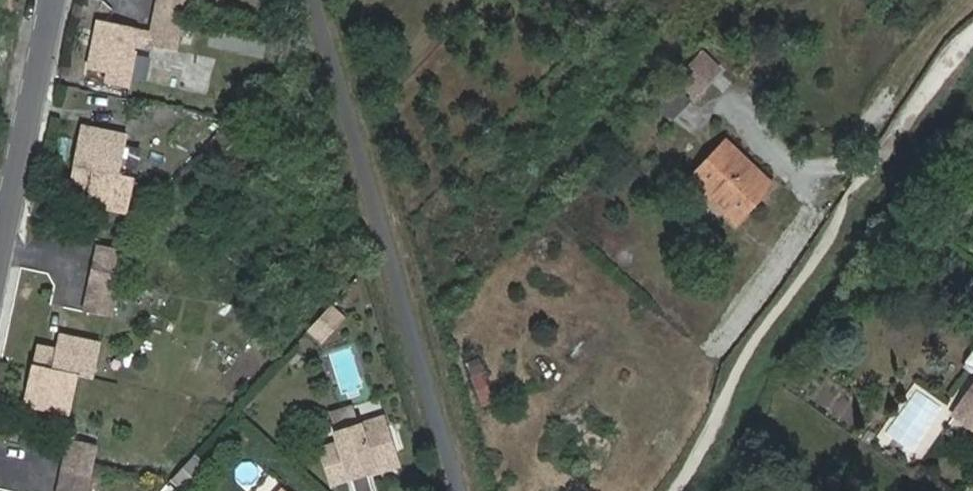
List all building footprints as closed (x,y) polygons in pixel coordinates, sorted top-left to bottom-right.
[(146,29),(133,27),(133,25),(95,16),(84,65),(104,70),(102,79),(126,83),(132,48),(128,48),(130,39),(173,48),(182,0),(152,0),(146,29)] [(209,44),(263,57),(267,39),(214,25),(209,44)] [(675,92),(681,95),(681,96),(700,105),(723,61),(697,48),(675,92)] [(81,202),(122,210),(130,175),(114,172),(121,132),(75,122),(68,162),(70,162),(66,183),(83,187),(81,202)] [(689,182),(736,224),(772,186),(726,143),(689,182)] [(90,259),(117,264),(120,247),(94,241),(90,259)] [(113,281),(117,264),(90,259),(87,275),(113,281)] [(107,312),(113,281),(87,275),(80,307),(107,312)] [(331,303),(307,329),(322,343),(346,317),(331,303)] [(64,409),(72,372),(88,375),(95,341),(54,332),(51,345),(33,342),(28,363),(26,363),(18,401),(64,409)] [(360,386),(349,348),(331,353),(343,392),(347,391),(349,396),(358,394),(357,387),(360,386)] [(471,373),(479,404),(494,400),(486,370),(471,373)] [(956,412),(972,424),(972,388),(956,412)] [(887,435),(914,451),(942,404),(915,389),(887,435)] [(333,422),(336,432),(317,438),(328,474),(343,470),(350,490),(370,490),(361,462),(394,452),(380,408),(333,422)] [(65,437),(62,451),(89,457),(91,442),(65,437)] [(62,451),(54,490),(82,490),(89,457),(62,451)] [(209,463),(192,452),(173,483),(185,490),(191,490),(209,463)] [(271,490),(297,490),(282,478),(271,490)]
